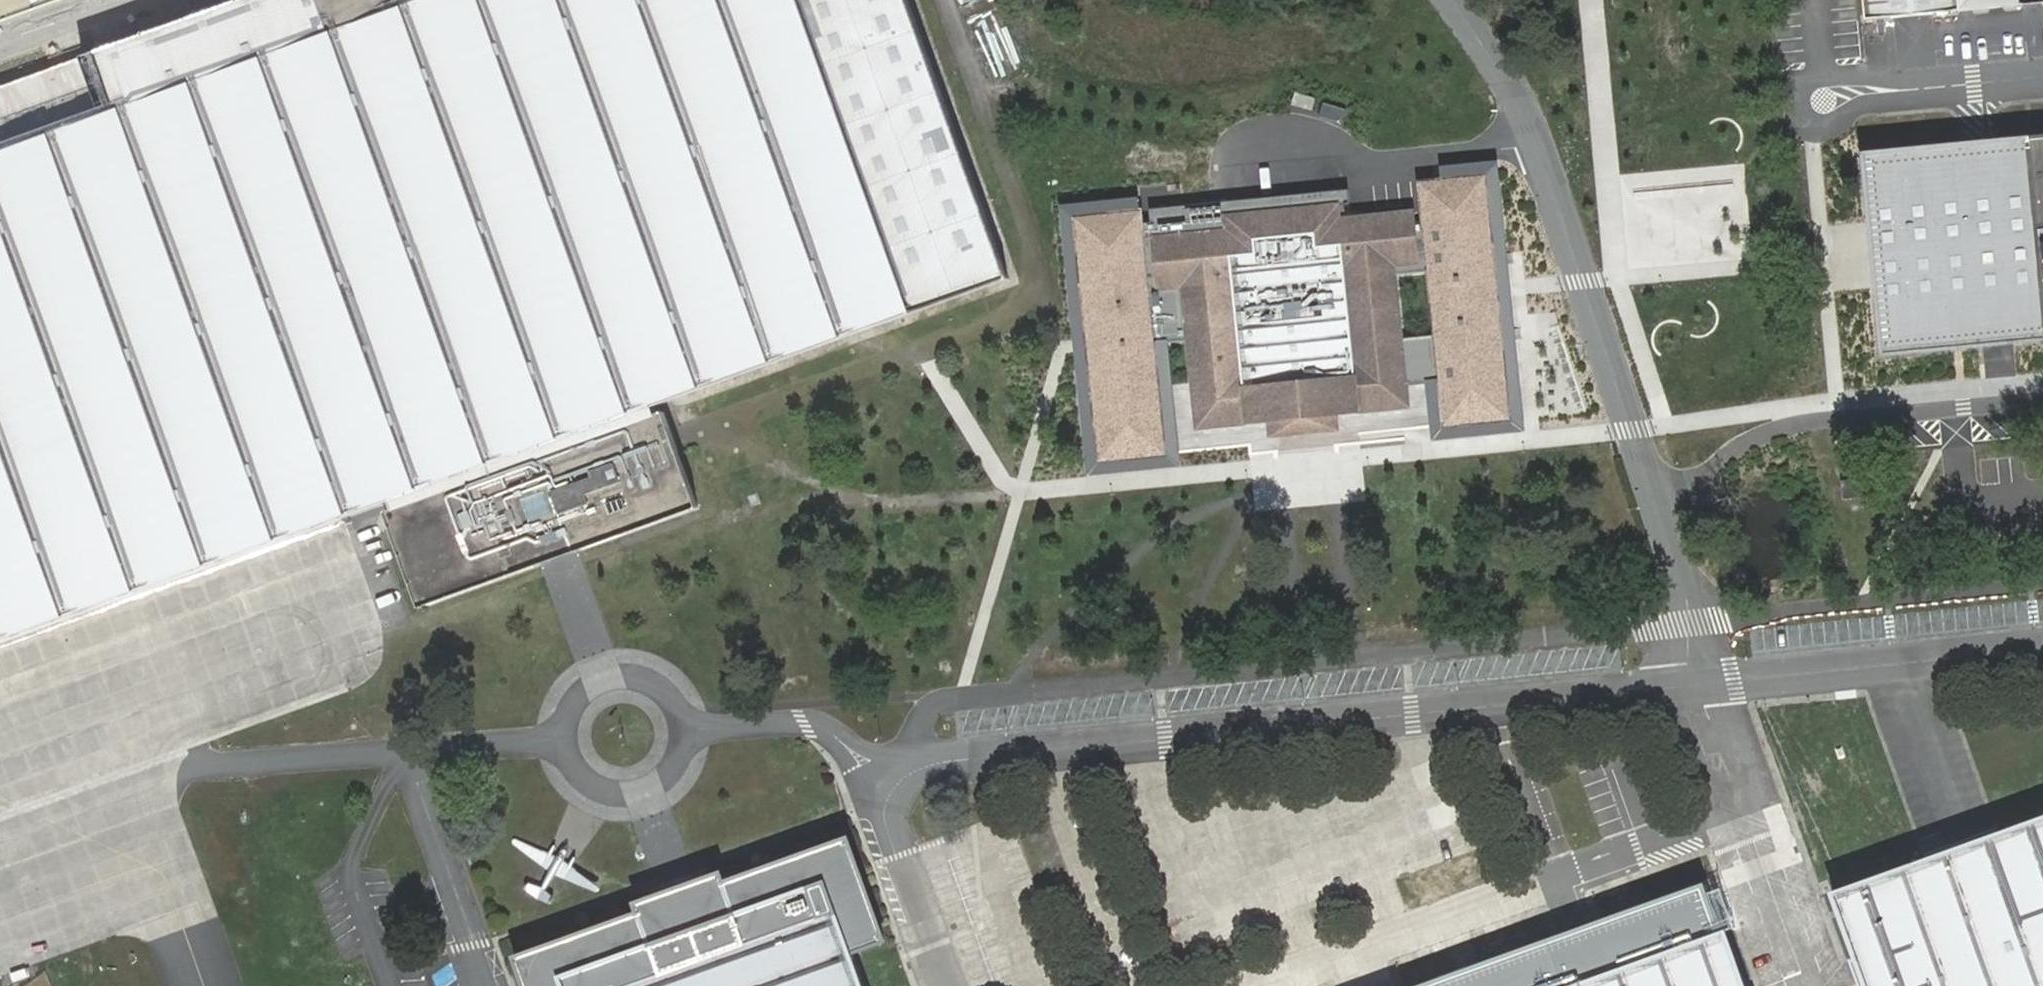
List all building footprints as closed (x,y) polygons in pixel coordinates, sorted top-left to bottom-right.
[(391,502),(425,598),(558,551),(691,503),(656,407),(1015,278),(915,0),(249,0),(0,89),(0,642),(391,502)] [(65,0),(0,0),(0,23),(65,0)] [(1860,20),(2015,6),(2015,0),(1858,0),(1860,20)] [(1862,153),(1881,350),(2042,335),(2042,136),(1862,153)] [(1490,172),(1420,179),(1445,426),(1515,419),(1490,172)] [(1227,230),(1151,237),(1156,292),(1181,290),(1194,431),(1411,411),(1397,269),(1422,266),(1417,212),(1341,219),(1339,204),(1226,214),(1227,230)] [(1142,209),(1073,216),(1098,463),(1168,456),(1142,209)] [(1831,896),(1864,985),(2042,985),(2042,819),(1831,896)] [(850,953),(883,942),(848,838),(680,898),(513,958),(522,985),(862,985),(850,953)] [(1579,985),(1743,985),(1724,934),(1579,985)]
